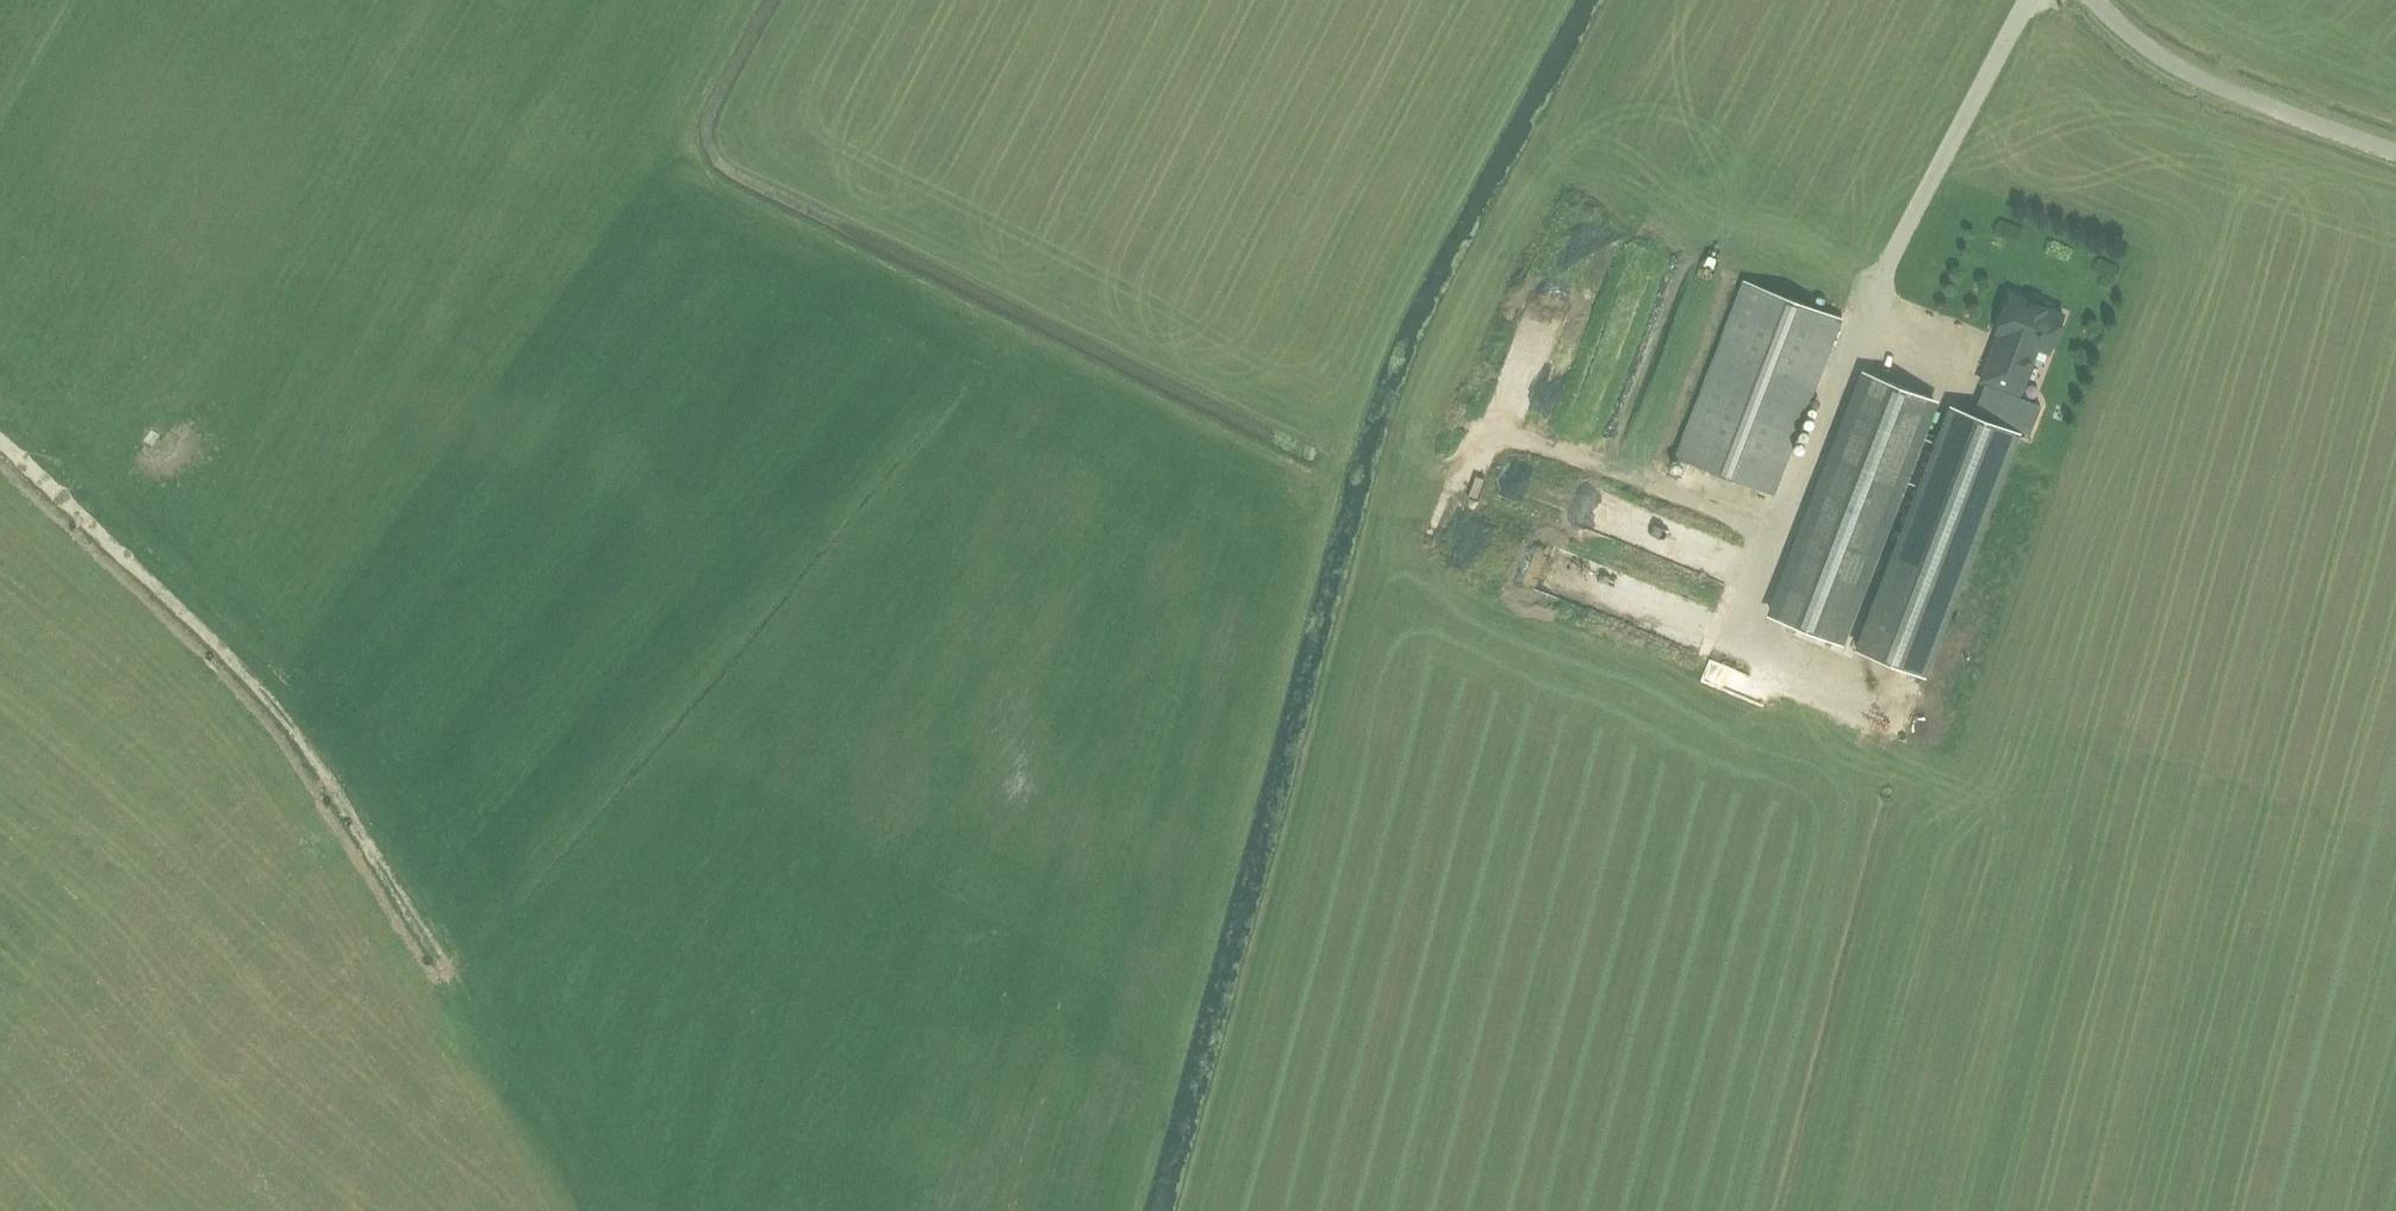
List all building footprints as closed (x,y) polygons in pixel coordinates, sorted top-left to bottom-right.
[(1745,280),(1677,455),(1773,493),(1841,317),(1745,280)] [(1981,380),(2019,395),(2037,346),(2050,351),(2064,314),(2048,308),(2050,304),(2033,297),(2031,302),(2011,294),(1997,331),(2000,332),(1981,380)] [(1775,613),(1840,638),(1934,398),(1866,372),(1775,613)] [(2019,432),(1951,404),(1857,645),(1926,672),(2019,432)]
